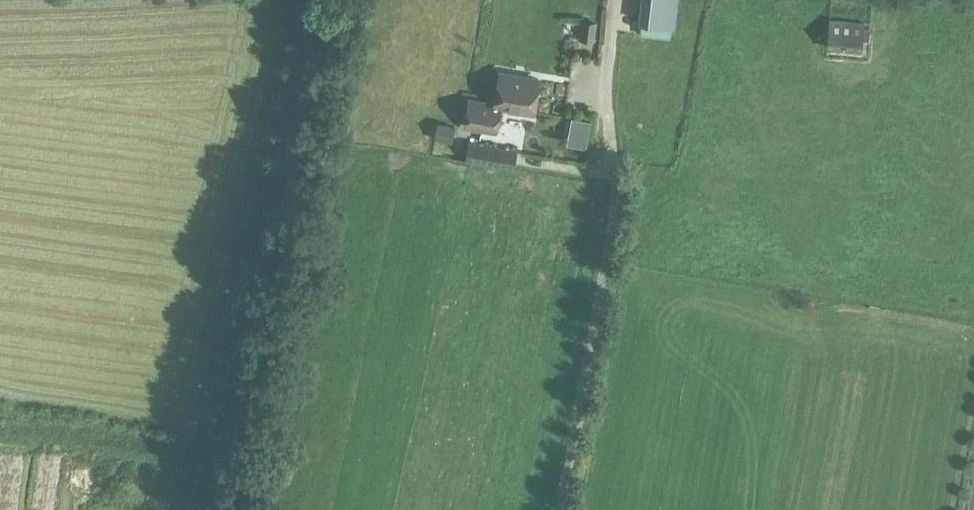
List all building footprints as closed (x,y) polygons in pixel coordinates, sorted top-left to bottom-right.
[(640,18),(671,22),(674,0),(642,0),(640,18)] [(865,23),(829,20),(827,48),(862,51),(865,23)] [(673,24),(643,21),(642,33),(672,36),(673,24)] [(596,24),(581,22),(579,39),(594,41),(596,24)] [(493,103),(493,104),(499,105),(533,111),(538,78),(499,71),(493,103)] [(493,103),(468,99),(464,124),(495,129),(499,105),(493,104),(493,103)] [(439,123),(436,139),(453,141),(455,126),(439,123)] [(471,141),(468,158),(515,165),(517,149),(471,141)]
